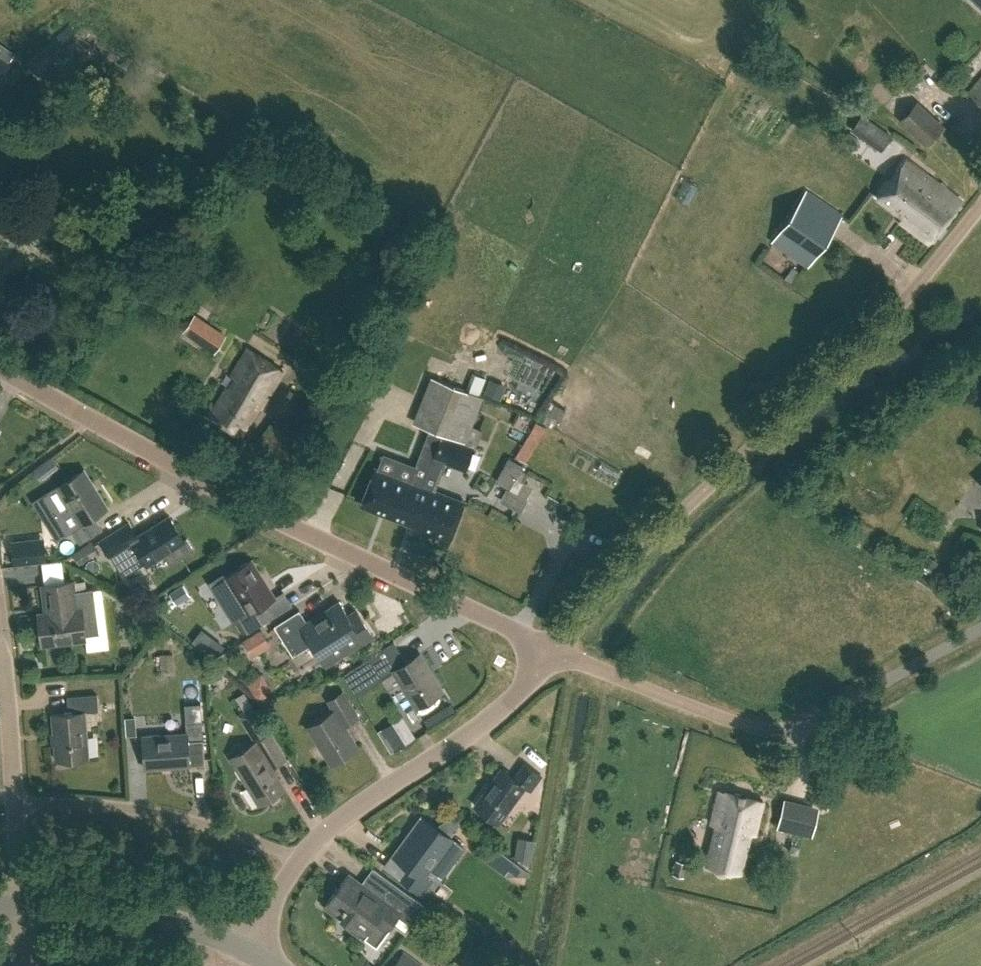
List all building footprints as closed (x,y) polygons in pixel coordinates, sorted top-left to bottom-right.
[(969,91),(980,102),(980,78),(969,91)] [(947,125),(919,99),(901,120),(929,145),(947,125)] [(980,134),(980,125),(968,113),(958,124),(975,140),(980,134)] [(959,199),(907,159),(878,197),(901,215),(898,220),(927,242),(959,199)] [(966,176),(978,186),(980,182),(980,165),(978,162),(966,176)] [(840,216),(803,191),(768,244),(805,268),(840,216)] [(198,317),(190,334),(210,343),(219,327),(198,317)] [(282,370),(247,348),(230,375),(235,378),(228,389),(225,387),(208,415),(240,434),(259,403),(261,404),(282,370)] [(441,435),(421,486),(408,522),(414,525),(412,531),(447,543),(463,501),(434,490),(445,462),(465,469),(479,431),(471,428),(483,396),(478,395),(484,378),(469,372),(463,389),(435,379),(418,425),(431,431),(441,435)] [(537,422),(520,460),(532,466),(549,428),(537,422)] [(171,434),(185,442),(191,430),(177,423),(171,434)] [(361,503),(408,522),(421,486),(441,435),(431,431),(416,467),(400,461),(393,476),(375,468),(361,503)] [(502,505),(522,514),(538,479),(510,466),(501,485),(510,489),(502,505)] [(108,506),(85,469),(58,486),(81,523),(50,543),(58,556),(103,528),(94,515),(108,506)] [(137,536),(129,523),(100,540),(109,554),(123,576),(145,562),(147,565),(164,554),(170,563),(193,549),(186,538),(184,539),(169,515),(137,536)] [(276,597),(252,560),(225,576),(248,614),(239,620),(247,633),(270,619),(262,605),(276,597)] [(88,590),(75,592),(73,579),(42,584),(46,612),(37,613),(42,645),(86,639),(82,608),(90,607),(88,590)] [(348,615),(340,602),(307,622),(300,610),(274,626),(293,656),(313,644),(326,665),(373,636),(357,610),(348,615)] [(257,658),(276,647),(266,630),(247,642),(257,658)] [(407,662),(394,641),(369,657),(381,678),(393,670),(417,708),(444,691),(420,653),(407,662)] [(251,683),(262,701),(278,691),(267,673),(251,683)] [(358,717),(342,691),(328,700),(333,709),(307,726),(331,765),(358,748),(344,726),(358,717)] [(98,711),(97,694),(67,697),(68,713),(52,714),(56,760),(88,758),(84,712),(98,711)] [(446,704),(424,718),(429,726),(452,713),(446,704)] [(284,758),(252,706),(238,714),(254,741),(229,757),(235,766),(250,790),(259,804),(285,788),(271,766),(284,758)] [(402,740),(415,732),(406,718),(393,726),(402,740)] [(205,763),(201,720),(185,722),(186,733),(143,737),(146,769),(205,763)] [(541,775),(525,764),(514,779),(500,769),(474,806),(499,823),(525,787),(530,791),(541,775)] [(762,800),(718,791),(711,821),(716,822),(707,865),(740,872),(749,831),(755,832),(762,800)] [(812,836),(812,835),(816,819),(818,812),(783,804),(777,828),(812,836)] [(450,836),(426,818),(397,857),(408,866),(401,876),(424,893),(435,878),(425,870),(450,836)] [(522,839),(523,859),(537,858),(536,838),(522,839)] [(685,862),(674,860),(671,874),(681,877),(685,862)] [(423,906),(376,872),(366,886),(349,873),(326,905),(340,916),(344,910),(355,918),(349,926),(363,936),(375,920),(387,929),(397,915),(409,924),(423,906)] [(452,905),(454,893),(438,890),(436,903),(452,905)] [(403,951),(392,965),(422,965),(403,951)] [(490,964),(490,952),(472,952),(472,964),(490,964)]
